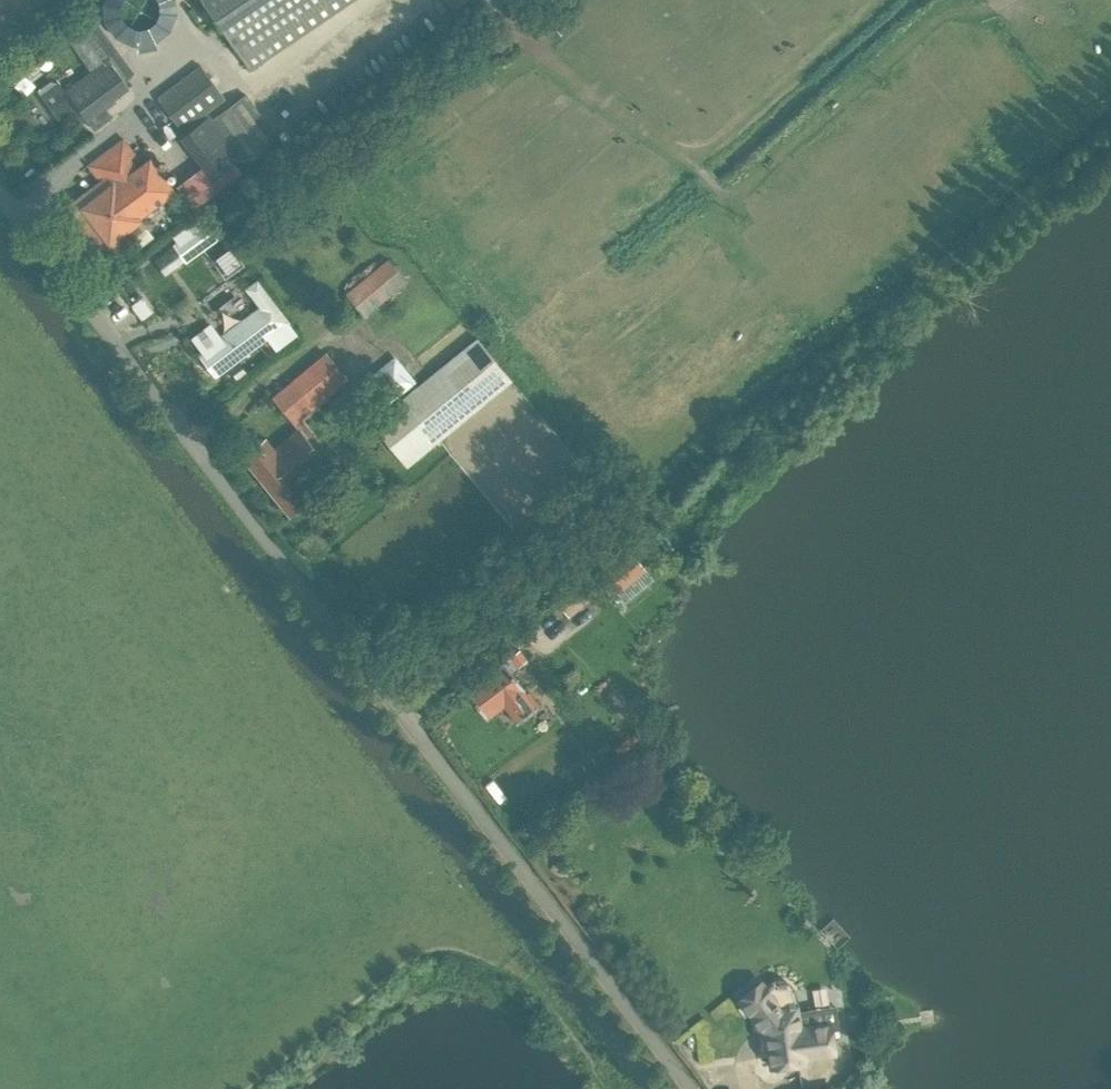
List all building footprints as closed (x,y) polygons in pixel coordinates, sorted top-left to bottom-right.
[(353,0),(202,0),(250,70),(353,0)] [(129,87),(108,59),(66,91),(86,119),(129,87)] [(181,131),(226,98),(201,65),(156,97),(181,131)] [(246,162),(294,128),(261,83),(228,107),(225,104),(181,136),(203,166),(180,183),(194,204),(203,198),(200,195),(214,184),(211,180),(222,171),(242,157),(246,162)] [(175,191),(160,171),(149,156),(136,166),(129,158),(134,154),(122,138),(88,165),(99,180),(98,181),(82,194),(68,205),(80,221),(76,225),(89,242),(94,239),(106,255),(130,238),(126,233),(143,220),(140,217),(175,191)] [(364,317),(406,281),(388,260),(346,295),(364,317)] [(278,347),(297,333),(288,322),(289,322),(272,301),(258,282),(219,311),(227,321),(255,300),(261,309),(215,344),(208,332),(193,343),(218,375),(270,336),(278,347)] [(407,467),(512,381),(477,339),(373,425),(407,467)] [(294,424),(321,403),(348,380),(326,354),(272,398),(298,430),(275,449),(266,439),(243,458),(291,517),(309,502),(304,496),(307,492),(301,483),(328,461),(320,452),(325,447),(307,425),(299,430),(294,424)] [(612,594),(644,567),(631,553),(600,579),(612,594)] [(569,616),(589,599),(579,587),(559,604),(569,616)] [(537,709),(524,691),(525,690),(511,672),(527,659),(520,650),(511,657),(504,663),(466,693),(487,719),(504,706),(518,724),(537,709)] [(800,1028),(795,994),(793,988),(788,983),(782,981),(776,981),(770,984),(766,987),(762,982),(739,1000),(757,1023),(757,1026),(761,1031),(764,1032),(766,1034),(767,1037),(771,1066),(805,1061),(804,1053),(834,1049),(830,1024),(800,1028)]
